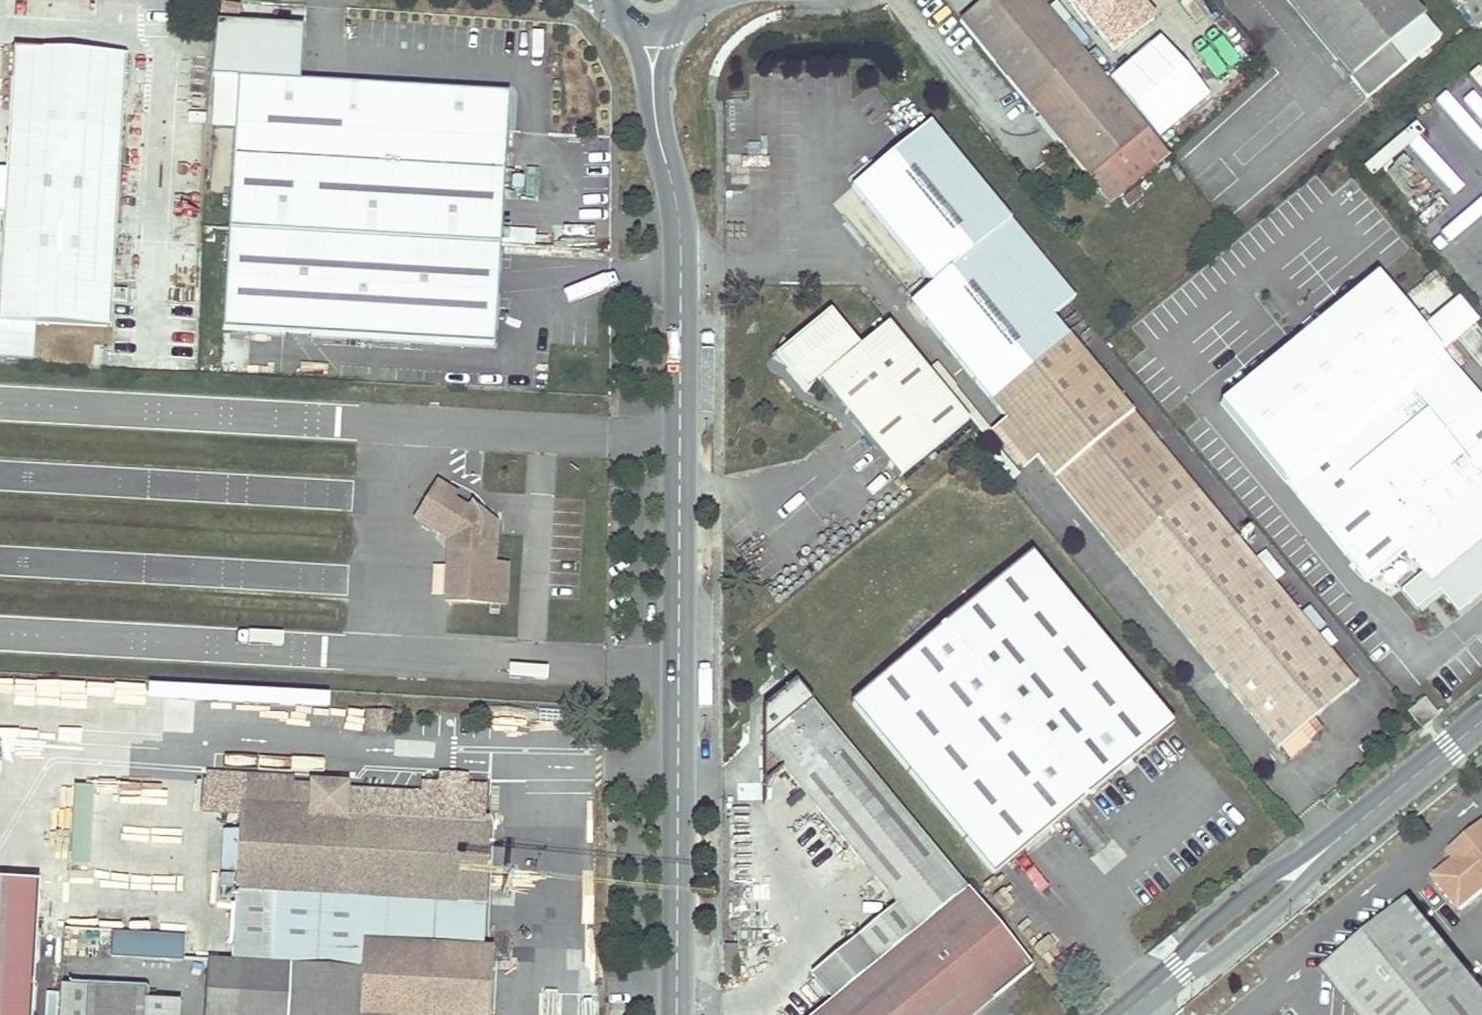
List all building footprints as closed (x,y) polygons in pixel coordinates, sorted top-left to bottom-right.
[(1107,202),(1165,155),(1039,0),(985,0),(959,21),(1107,202)] [(1136,0),(1071,0),(1114,52),(1152,20),(1136,0)] [(1364,96),(1438,37),(1408,0),(1287,0),(1364,96)] [(240,5),(221,3),(219,13),(238,16),(240,5)] [(303,28),(238,24),(215,23),(212,77),(235,78),(299,82),(303,28)] [(14,48),(0,260),(0,321),(109,327),(125,55),(14,48)] [(299,82),(235,78),(227,230),(499,249),(508,93),(299,82)] [(1003,418),(1007,422),(1085,358),(1052,319),(1075,300),(931,124),(853,187),(933,286),(948,304),(926,323),(1003,418)] [(499,249),(227,230),(221,329),(494,345),(499,249)] [(1478,538),(1481,535),(1481,404),(1441,353),(1370,268),(1217,390),(1286,482),(1346,556),(1357,569),(1367,580),(1404,550),(1411,557),(1421,559),(1419,567),(1429,579),(1478,538)] [(910,305),(926,323),(948,304),(933,286),(910,305)] [(783,355),(788,362),(794,368),(789,372),(808,396),(821,384),(899,481),(971,422),(890,326),(861,350),(832,314),(783,355)] [(788,362),(783,355),(778,359),(789,372),(794,368),(788,362)] [(1085,358),(1007,422),(1034,455),(1276,748),(1355,683),(1085,358)] [(1007,422),(1003,418),(986,433),(1016,469),(1034,455),(1007,422)] [(437,481),(414,517),(433,529),(437,523),(455,534),(455,550),(446,550),(444,600),(503,603),(505,563),(493,562),(494,533),(477,522),(478,520),(479,515),(479,511),(479,508),(478,505),(477,502),(476,500),(475,499),(473,497),(468,506),(454,497),(456,493),(437,481)] [(437,523),(433,529),(447,538),(446,550),(455,550),(455,534),(437,523)] [(1170,726),(1099,641),(1029,556),(851,703),(992,873),(1170,726)] [(1411,557),(1419,567),(1421,559),(1411,557)] [(967,886),(796,681),(764,708),(754,783),(773,767),(890,908),(859,934),(879,958),(967,886)] [(1408,711),(1422,728),(1437,715),(1423,699),(1408,711)] [(440,784),(464,785),(464,775),(440,773),(440,784)] [(236,883),(484,896),(489,823),(483,823),(485,787),(464,785),(440,784),(420,782),(420,792),(351,789),(345,793),(344,816),(308,814),(310,786),(240,782),(235,883),(236,883)] [(86,848),(90,793),(78,792),(74,847),(86,848)] [(1448,854),(1454,861),(1433,878),(1458,910),(1481,890),(1481,826),(1448,854)] [(34,885),(0,883),(0,1014),(28,1014),(34,885)] [(232,962),(237,963),(360,969),(361,944),(381,945),(481,950),(484,896),(236,883),(232,962)] [(811,1014),(972,1014),(1032,965),(967,886),(879,958),(811,1014)] [(1405,901),(1321,968),(1360,1014),(1481,1014),(1481,994),(1405,901)] [(109,956),(181,959),(183,934),(110,930),(109,956)] [(738,943),(726,943),(726,973),(738,973),(738,943)] [(361,944),(360,969),(357,1014),(490,1014),(493,951),(481,950),(381,945),(361,944)] [(204,1014),(235,1014),(237,963),(232,962),(206,961),(204,1014)] [(360,969),(237,963),(235,1014),(357,1014),(360,969)] [(59,986),(57,1014),(179,1014),(179,1000),(143,998),(143,990),(83,987),(59,986)]
